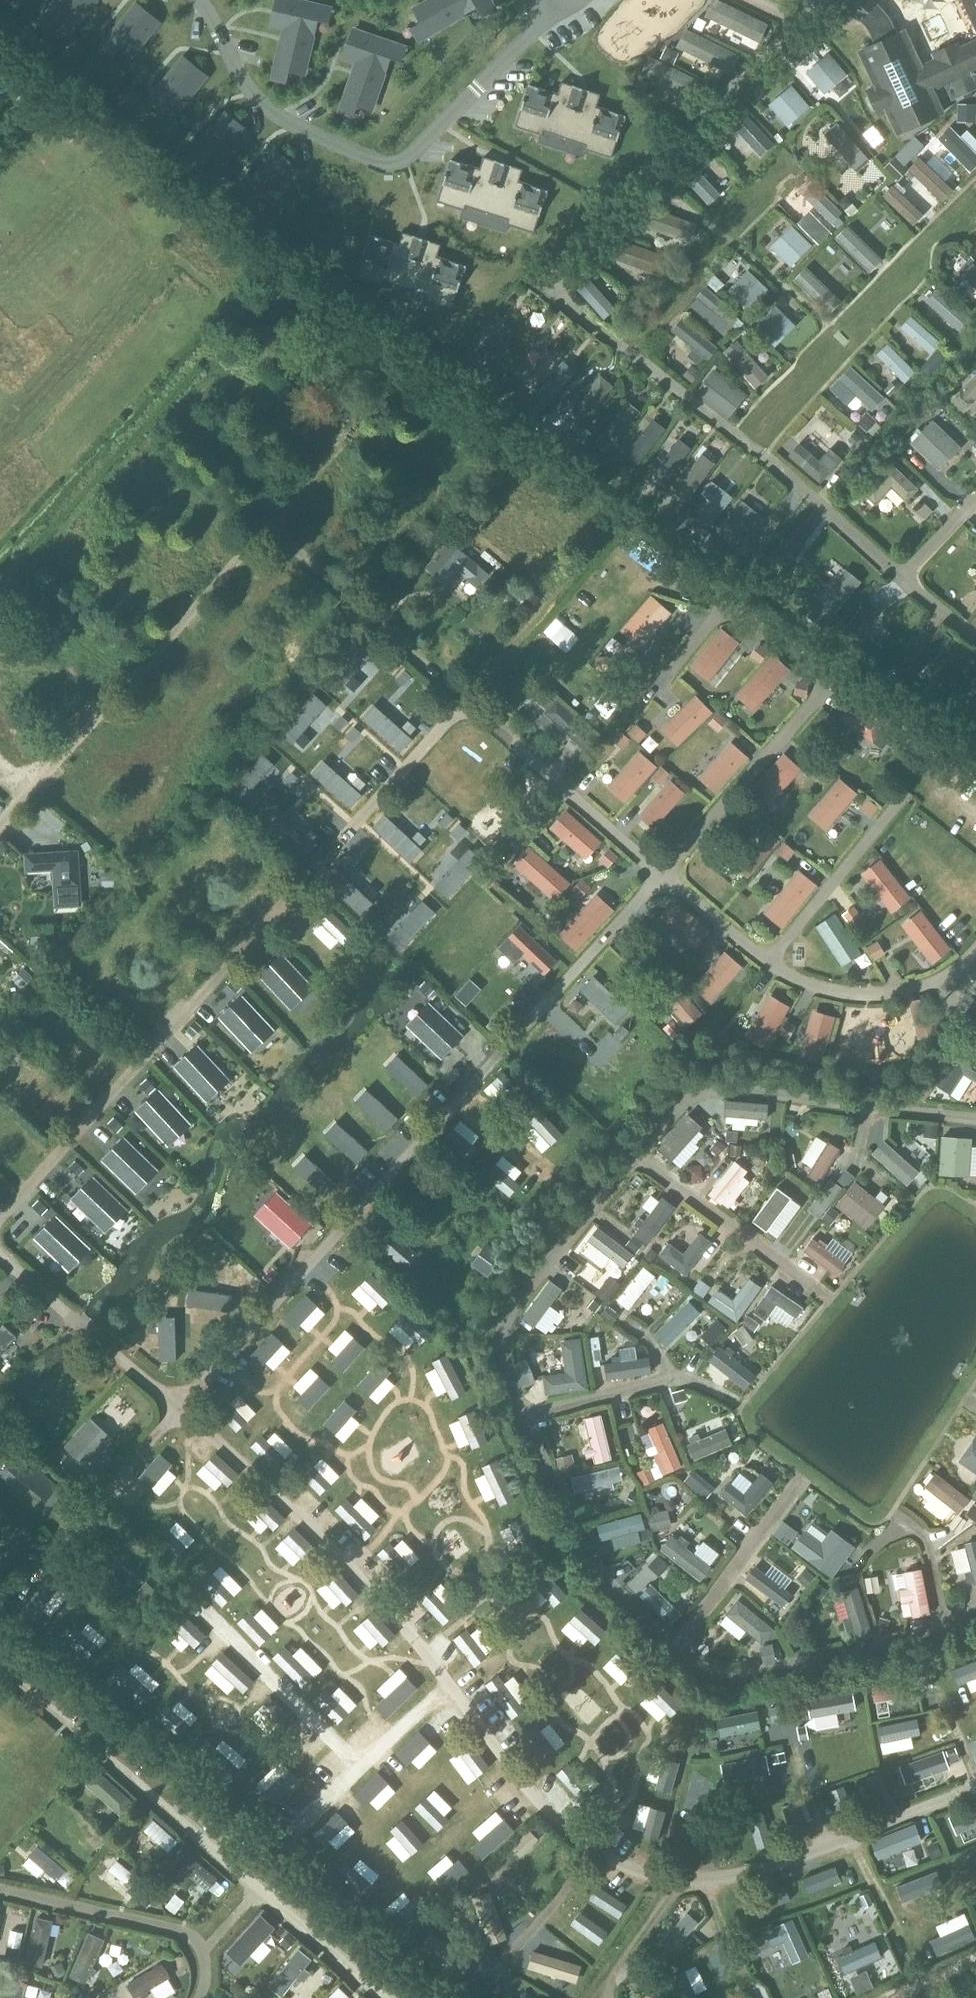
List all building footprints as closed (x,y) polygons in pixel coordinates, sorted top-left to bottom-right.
[(47,15),(58,24),(69,32),(95,0),(59,0),(47,15)] [(271,24),(286,27),(313,34),(319,7),(291,0),(277,0),(271,24)] [(456,0),(431,0),(414,10),(428,34),(464,13),(456,0)] [(464,13),(486,0),(456,0),(464,13)] [(705,16),(759,42),(767,24),(718,0),(713,0),(705,16)] [(896,134),(942,113),(931,90),(943,84),(951,101),(962,95),(964,99),(972,96),(970,92),(975,89),(975,40),(959,48),(957,43),(933,54),(936,59),(922,66),(905,31),(897,35),(890,20),(889,18),(886,14),(884,11),(879,6),(875,2),(875,1),(874,0),(835,0),(833,2),(850,19),(854,15),(858,19),(859,18),(865,24),(869,31),(875,45),(859,53),(875,87),(866,91),(877,115),(886,111),(896,134)] [(975,26),(975,0),(964,0),(975,26)] [(137,4),(110,37),(121,46),(132,55),(159,22),(137,4)] [(286,27),(276,68),(303,74),(313,34),(286,27)] [(730,73),(738,56),(685,29),(676,47),(730,73)] [(353,30),(344,57),(358,62),(384,71),(393,44),(353,30)] [(827,95),(849,75),(831,53),(808,73),(827,95)] [(649,57),(640,75),(694,101),(703,83),(649,57)] [(184,58),(157,91),(168,100),(179,109),(206,76),(184,58)] [(358,62),(344,101),(371,110),(384,71),(358,62)] [(564,133),(580,83),(560,76),(556,89),(528,79),(514,122),(541,131),(542,126),(564,133)] [(599,89),(580,83),(564,133),(585,140),(584,145),(610,154),(624,111),(595,102),(599,89)] [(812,107),(793,86),(771,105),(790,127),(812,107)] [(227,114),(200,147),(210,156),(221,164),(248,132),(227,114)] [(854,187),(867,177),(835,137),(822,147),(854,187)] [(952,141),(939,151),(958,178),(972,168),(952,141)] [(487,210),(502,159),(484,153),(479,165),(451,156),(438,199),(464,208),(466,203),(487,210)] [(522,166),(502,159),(487,210),(509,217),(507,222),(533,230),(547,187),(518,178),(522,166)] [(869,176),(858,187),(867,196),(878,185),(869,176)] [(902,194),(905,190),(897,183),(894,186),(893,185),(883,196),(913,225),(923,215),(902,194)] [(831,240),(841,232),(818,201),(807,209),(831,240)] [(640,204),(633,222),(689,242),(696,224),(640,204)] [(794,226),(773,247),(793,268),(814,246),(794,226)] [(399,241),(370,231),(357,275),(384,283),(385,279),(406,286),(422,235),(403,229),(399,241)] [(442,242),(422,235),(406,286),(428,293),(426,298),(452,306),(466,263),(437,254),(442,242)] [(607,235),(600,254),(657,274),(664,256),(607,235)] [(749,266),(729,286),(749,305),(769,285),(749,266)] [(775,301),(755,323),(776,343),(796,321),(775,301)] [(966,346),(975,335),(946,312),(937,323),(966,346)] [(707,360),(717,348),(681,319),(672,330),(694,348),(688,356),(697,363),(703,356),(707,360)] [(488,360),(513,333),(502,323),(477,350),(488,360)] [(910,335),(902,343),(926,365),(933,357),(910,335)] [(737,341),(724,351),(755,388),(768,377),(737,341)] [(876,368),(906,399),(916,389),(886,359),(876,368)] [(872,410),(883,397),(850,368),(839,380),(872,410)] [(695,394),(719,413),(738,389),(714,370),(695,394)] [(952,399),(964,411),(975,399),(975,374),(952,399)] [(892,391),(881,400),(892,413),(903,404),(892,391)] [(574,443),(601,408),(591,400),(564,435),(574,443)] [(520,427),(532,433),(538,422),(527,416),(520,427)] [(911,443),(933,465),(954,443),(932,421),(911,443)] [(636,481),(663,443),(650,434),(624,472),(636,481)] [(666,481),(691,449),(679,440),(663,461),(658,457),(653,464),(657,468),(654,472),(666,481)] [(830,449),(819,461),(799,444),(789,455),(821,483),(841,458),(830,449)] [(678,477),(672,485),(677,489),(675,491),(687,500),(714,463),(702,454),(683,480),(678,477)] [(905,500),(915,489),(892,465),(864,492),(875,503),(891,486),(905,500)] [(653,509),(662,501),(651,490),(643,498),(653,509)] [(748,539),(766,516),(743,497),(724,521),(748,539)] [(908,518),(921,526),(927,517),(914,509),(908,518)] [(0,541),(11,530),(0,521),(0,541)] [(477,588),(488,574),(449,540),(426,567),(445,583),(456,570),(477,588)] [(845,570),(809,615),(823,627),(859,581),(845,570)] [(641,648),(671,613),(651,595),(621,630),(641,648)] [(862,633),(875,616),(863,606),(840,636),(873,661),(882,648),(862,633)] [(721,628),(691,666),(709,680),(739,643),(721,628)] [(939,636),(902,683),(916,695),(954,647),(939,636)] [(753,711),(790,671),(773,655),(736,695),(753,711)] [(959,702),(975,714),(975,677),(959,702)] [(882,749),(901,724),(858,692),(839,717),(882,749)] [(678,745),(712,713),(696,696),(661,729),(678,745)] [(544,724),(531,735),(550,756),(563,745),(544,724)] [(748,758),(731,742),(699,778),(716,794),(748,758)] [(625,803),(657,767),(639,751),(607,787),(625,803)] [(784,754),(752,789),(769,805),(801,769),(784,754)] [(808,815),(826,830),(857,794),(839,779),(808,815)] [(639,816),(653,828),(685,793),(671,780),(639,816)] [(550,828),(585,859),(601,841),(566,810),(550,828)] [(762,826),(731,862),(748,877),(779,841),(762,826)] [(513,864),(554,901),(570,883),(529,846),(513,864)] [(55,908),(81,907),(78,850),(24,853),(25,872),(53,871),(55,908)] [(612,860),(599,874),(608,883),(622,870),(612,860)] [(862,874),(892,912),(910,898),(880,860),(862,874)] [(373,900),(337,866),(325,879),(361,912),(373,900)] [(764,913),(782,927),(816,885),(798,870),(764,913)] [(596,895),(559,934),(577,950),(614,911),(596,895)] [(658,919),(695,949),(710,931),(674,901),(658,919)] [(902,925),(931,963),(950,949),(921,911),(902,925)] [(519,925),(497,948),(513,964),(522,955),(543,975),(557,961),(519,925)] [(832,929),(814,941),(843,982),(861,970),(832,929)] [(693,987),(711,1003),(742,967),(724,951),(693,987)] [(307,985),(282,957),(259,978),(285,1005),(307,985)] [(672,1014),(684,1029),(702,1014),(670,977),(655,990),(674,1012),(672,1014)] [(769,995),(744,1036),(765,1048),(789,1007),(769,995)] [(909,1002),(918,1039),(939,1034),(930,997),(909,1002)] [(267,1027),(242,999),(219,1020),(245,1048),(267,1027)] [(435,1010),(415,1031),(442,1058),(463,1037),(435,1010)] [(812,1010),(799,1057),(821,1063),(835,1017),(812,1010)] [(223,1074),(197,1047),(175,1067),(200,1095),(223,1074)] [(957,1049),(935,1084),(950,1094),(963,1073),(975,1081),(975,1061),(957,1049)] [(402,1060),(391,1072),(416,1097),(428,1085),(402,1060)] [(502,1072),(489,1084),(511,1107),(523,1096),(502,1072)] [(975,1092),(975,1088),(961,1078),(943,1106),(959,1117),(975,1092)] [(184,1119),(159,1091),(136,1112),(162,1140),(184,1119)] [(372,1095),(361,1107),(387,1130),(398,1118),(372,1095)] [(723,1101),(722,1117),(765,1120),(766,1104),(723,1101)] [(539,1111),(527,1123),(549,1146),(561,1135),(539,1111)] [(341,1128),(331,1140),(357,1163),(368,1151),(341,1128)] [(450,1129),(440,1140),(465,1162),(475,1150),(450,1129)] [(124,1136),(100,1159),(128,1185),(151,1163),(124,1136)] [(942,1137),(939,1174),(969,1176),(971,1139),(942,1137)] [(907,1184),(918,1172),(884,1141),(872,1153),(907,1184)] [(311,1161),(299,1173),(324,1197),(336,1185),(311,1161)] [(493,1164),(483,1176),(507,1197),(517,1186),(493,1164)] [(120,1209),(94,1181),(72,1201),(97,1229),(120,1209)] [(865,1229),(884,1205),(855,1182),(836,1205),(865,1229)] [(778,1231),(796,1210),(774,1191),(756,1213),(778,1231)] [(284,1198),(262,1222),(290,1248),(312,1223),(284,1198)] [(646,1243),(674,1208),(662,1199),(644,1222),(639,1218),(634,1224),(639,1228),(634,1234),(646,1243)] [(81,1246),(55,1218),(33,1239),(58,1267),(81,1246)] [(385,1225),(372,1241),(408,1272),(421,1256),(385,1225)] [(623,1269),(633,1257),(597,1229),(587,1241),(623,1269)] [(669,1243),(660,1254),(685,1275),(711,1243),(700,1234),(683,1254),(669,1243)] [(819,1239),(817,1242),(812,1239),(804,1250),(836,1274),(844,1263),(825,1248),(827,1245),(819,1239)] [(487,1243),(471,1264),(488,1276),(503,1255),(487,1243)] [(648,1284),(654,1276),(644,1268),(618,1300),(628,1309),(643,1291),(649,1295),(654,1289),(648,1284)] [(371,1275),(360,1286),(382,1309),(394,1297),(371,1275)] [(718,1290),(710,1302),(736,1321),(760,1287),(749,1279),(733,1300),(718,1290)] [(599,1300),(606,1305),(620,1285),(613,1280),(599,1300)] [(547,1282),(519,1320),(532,1329),(560,1291),(547,1282)] [(796,1317),(802,1308),(771,1286),(753,1312),(765,1320),(776,1304),(796,1317)] [(306,1295),(283,1320),(295,1331),(318,1307),(306,1295)] [(408,1313),(397,1324),(420,1346),(431,1334),(408,1313)] [(685,1314),(664,1342),(674,1350),(695,1321),(685,1314)] [(0,1328),(0,1354),(16,1336),(4,1325),(0,1328)] [(271,1335),(250,1358),(261,1368),(283,1345),(271,1335)] [(546,1394),(587,1388),(580,1338),(561,1341),(566,1373),(543,1376),(546,1394)] [(691,1338),(680,1346),(688,1357),(699,1349),(691,1338)] [(354,1339),(332,1362),(344,1373),(365,1350),(354,1339)] [(728,1348),(724,1352),(718,1347),(709,1359),(745,1388),(754,1375),(730,1356),(733,1352),(728,1348)] [(602,1359),(600,1348),(598,1348),(589,1350),(590,1361),(599,1360),(602,1359)] [(445,1356),(431,1363),(450,1401),(465,1394),(445,1356)] [(613,1363),(605,1364),(607,1380),(651,1374),(649,1359),(621,1362),(620,1356),(612,1358),(613,1363)] [(379,1362),(357,1385),(370,1397),(391,1374),(379,1362)] [(319,1378),(297,1400),(309,1411),(330,1388),(319,1378)] [(225,1399),(214,1410),(236,1433),(247,1423),(225,1399)] [(344,1401),(324,1425),(335,1435),(357,1412),(344,1401)] [(473,1413),(457,1419),(471,1451),(486,1444),(473,1413)] [(595,1462),(611,1458),(600,1415),(584,1419),(592,1448),(585,1449),(587,1457),(593,1456),(595,1462)] [(90,1418),(64,1447),(87,1467),(113,1439),(90,1418)] [(662,1423),(649,1429),(659,1453),(654,1455),(657,1463),(662,1461),(663,1463),(677,1457),(662,1423)] [(694,1460),(731,1444),(725,1429),(700,1440),(697,1434),(689,1437),(692,1443),(688,1445),(694,1460)] [(958,1461),(975,1474),(975,1437),(975,1436),(958,1461)] [(262,1437),(251,1448),(274,1470),(284,1459),(262,1437)] [(20,1454),(7,1469),(46,1503),(59,1488),(20,1454)] [(160,1454),(139,1478),(152,1489),(173,1465),(160,1454)] [(216,1455),(206,1466),(229,1488),(240,1476),(216,1455)] [(497,1462),(483,1469),(500,1508),(514,1501),(497,1462)] [(309,1463),(298,1474),(320,1496),(331,1486),(309,1463)] [(612,1482),(622,1480),(618,1466),(572,1478),(575,1491),(604,1484),(605,1488),(613,1486),(612,1482)] [(729,1482),(720,1493),(746,1515),(772,1482),(761,1473),(744,1494),(729,1482)] [(958,1513),(969,1499),(935,1473),(924,1487),(958,1513)] [(641,1501),(654,1496),(649,1482),(636,1486),(641,1501)] [(573,1508),(621,1504),(620,1492),(572,1496),(573,1508)] [(263,1498),(252,1509),(274,1532),(286,1520),(263,1498)] [(346,1501),(335,1511),(365,1542),(376,1531),(346,1501)] [(639,1515),(594,1528),(599,1543),(643,1531),(639,1515)] [(525,1519),(509,1526),(525,1557),(540,1550),(525,1519)] [(775,1533),(788,1543),(795,1533),(782,1523),(775,1533)] [(165,1527),(154,1539),(176,1561),(188,1549),(165,1527)] [(295,1531),(284,1542),(307,1565),(319,1553),(295,1531)] [(804,1533),(794,1546),(831,1574),(850,1548),(841,1541),(841,1538),(834,1533),(829,1534),(824,1541),(825,1543),(822,1547),(804,1533)] [(685,1546),(688,1542),(681,1536),(677,1540),(671,1536),(661,1550),(700,1580),(711,1566),(685,1546)] [(975,1584),(975,1541),(964,1544),(971,1571),(965,1573),(968,1582),(973,1581),(974,1585),(975,1584)] [(391,1544),(377,1556),(401,1581),(413,1570),(391,1544)] [(781,1587),(790,1569),(765,1556),(755,1574),(781,1587)] [(205,1566),(193,1578),(224,1609),(235,1597),(205,1566)] [(147,1582),(135,1595),(108,1569),(99,1578),(125,1604),(123,1607),(132,1616),(157,1592),(147,1582)] [(904,1573),(912,1619),(928,1617),(920,1570),(904,1573)] [(545,1572),(531,1583),(554,1609),(567,1598),(545,1572)] [(338,1573),(326,1584),(347,1608),(360,1597),(338,1573)] [(663,1634),(674,1623),(651,1600),(659,1592),(643,1575),(623,1594),(663,1634)] [(49,1578),(22,1611),(35,1621),(62,1588),(49,1578)] [(426,1585),(414,1596),(443,1626),(454,1617),(426,1585)] [(855,1636),(870,1631),(857,1588),(842,1593),(850,1619),(843,1621),(846,1631),(853,1629),(855,1636)] [(762,1643),(773,1630),(737,1600),(726,1614),(746,1631),(742,1636),(752,1644),(756,1639),(762,1643)] [(581,1612),(570,1623),(596,1647),(607,1635),(581,1612)] [(250,1614),(238,1625),(261,1648),(273,1636),(250,1614)] [(374,1614),(362,1626),(383,1649),(395,1637),(374,1614)] [(184,1616),(173,1628),(195,1650),(207,1638),(184,1616)] [(75,1629),(65,1640),(89,1661),(99,1649),(75,1629)] [(724,1630),(717,1641),(728,1648),(735,1637),(724,1630)] [(467,1631),(453,1642),(475,1669),(488,1659),(467,1631)] [(286,1648),(274,1660),(304,1690),(315,1678),(286,1648)] [(623,1650),(611,1661),(635,1683),(645,1672),(623,1650)] [(224,1655),(213,1667),(244,1695),(255,1684),(224,1655)] [(950,1673),(956,1688),(975,1680),(975,1662),(950,1673)] [(121,1666),(110,1678),(142,1706),(153,1694),(121,1666)] [(498,1670),(485,1681),(512,1714),(525,1704),(498,1670)] [(407,1672),(375,1702),(387,1713),(418,1683),(407,1672)] [(658,1686),(647,1697),(670,1720),(681,1709),(658,1686)] [(328,1692),(316,1704),(339,1726),(350,1715),(328,1692)] [(271,1700),(260,1712),(283,1733),(294,1722),(271,1700)] [(167,1707),(156,1720),(181,1740),(191,1728),(167,1707)] [(717,1719),(720,1736),(760,1728),(757,1711),(717,1719)] [(536,1721),(524,1731),(544,1756),(556,1745),(536,1721)] [(916,1722),(876,1730),(879,1746),(919,1737),(916,1722)] [(419,1727),(396,1750),(407,1760),(429,1738),(419,1727)] [(464,1729),(451,1738),(477,1772),(489,1763),(464,1729)] [(207,1743),(197,1754),(229,1782),(239,1771),(207,1743)] [(902,1766),(909,1784),(950,1770),(943,1751),(902,1766)] [(722,1764),(726,1782),(769,1773),(766,1755),(722,1764)] [(568,1759),(556,1770),(585,1801),(596,1791),(568,1759)] [(662,1762),(653,1792),(668,1796),(677,1765),(662,1762)] [(377,1769),(355,1791),(365,1802),(388,1780),(377,1769)] [(120,1815),(133,1801),(99,1770),(86,1783),(120,1815)] [(290,1772),(259,1801),(271,1812),(300,1782),(290,1772)] [(879,1774),(865,1779),(878,1814),(893,1809),(879,1774)] [(842,1787),(828,1792),(840,1827),(855,1822),(842,1787)] [(426,1793),(415,1803),(438,1826),(449,1815),(426,1793)] [(795,1804),(781,1809),(791,1842),(806,1837),(795,1804)] [(951,1816),(958,1833),(975,1825),(975,1806),(951,1816)] [(338,1808),(315,1831),(327,1841),(349,1819),(338,1808)] [(648,1810),(639,1840),(655,1844),(663,1814),(648,1810)] [(760,1813),(745,1818),(756,1852),(771,1847),(760,1813)] [(504,1815),(472,1843),(483,1855),(515,1827),(504,1815)] [(402,1816),(390,1826),(412,1850),(423,1840),(402,1816)] [(914,1825),(871,1842),(878,1859),(921,1842),(914,1825)] [(691,1830),(676,1831),(678,1867),(693,1866),(691,1830)] [(153,1835),(143,1845),(166,1868),(176,1858),(153,1835)] [(208,1890),(218,1878),(190,1854),(171,1877),(182,1886),(190,1875),(208,1890)] [(459,1855),(435,1875),(445,1888),(469,1867),(459,1855)] [(141,1896),(148,1887),(117,1861),(110,1870),(131,1887),(128,1891),(135,1896),(138,1893),(141,1896)] [(57,1897),(66,1885),(36,1862),(26,1874),(57,1897)] [(354,1862),(342,1875),(367,1897),(378,1883),(354,1862)] [(834,1868),(801,1882),(807,1896),(840,1883),(834,1868)] [(935,1874),(895,1890),(902,1906),(942,1890),(935,1874)] [(598,1882),(589,1895),(619,1915),(628,1902),(598,1882)] [(490,1891),(474,1896),(491,1943),(507,1937),(490,1891)] [(416,1892),(390,1913),(401,1925),(427,1903),(416,1892)] [(579,1908),(570,1921),(600,1942),(609,1929),(579,1908)] [(276,1924),(261,1911),(227,1948),(242,1961),(276,1924)] [(784,1943),(793,1964),(810,1956),(793,1919),(765,1932),(773,1948),(784,1943)] [(968,1926),(929,1944),(935,1959),(974,1941),(968,1926)] [(88,1934),(70,1975),(86,1982),(90,1974),(94,1975),(96,1970),(92,1968),(104,1940),(88,1934)] [(838,1959),(846,1974),(883,1958),(875,1942),(854,1951),(851,1946),(842,1950),(845,1956),(838,1959)] [(282,1996),(312,1959),(299,1949),(269,1985),(282,1996)] [(534,1950),(529,1966),(576,1981),(581,1965),(534,1950)] [(162,1963),(127,1985),(135,1997),(136,1997),(170,1977),(162,1963)] [(671,1974),(682,1997),(701,1997),(686,1967),(671,1974)] [(16,1979),(14,1979),(7,1997),(23,1997),(28,1983),(30,1973),(19,1970),(16,1979)]
